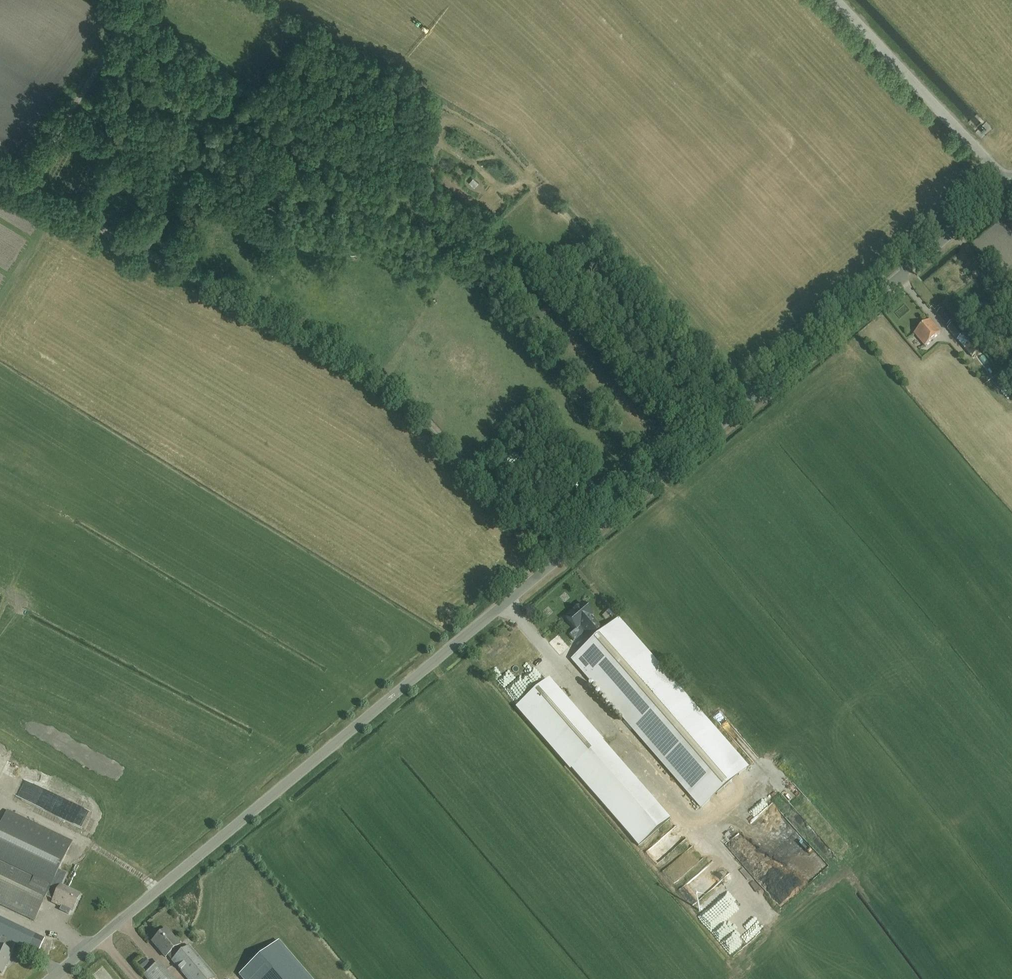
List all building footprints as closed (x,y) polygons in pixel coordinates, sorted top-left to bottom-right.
[(39,92),(34,100),(48,110),(56,97),(49,92),(46,96),(39,92)] [(27,124),(27,132),(38,132),(37,123),(27,124)] [(17,137),(10,150),(21,155),(28,143),(17,137)] [(138,242),(151,246),(155,235),(142,230),(138,242)] [(946,324),(952,320),(942,309),(937,313),(946,324)] [(925,345),(941,332),(930,319),(914,333),(925,345)] [(971,356),(979,350),(955,322),(947,328),(971,356)] [(635,393),(623,380),(617,385),(629,398),(636,406),(641,400),(635,393)] [(592,615),(582,603),(577,607),(577,606),(572,610),(573,611),(566,617),(576,629),(581,625),(583,628),(582,628),(590,637),(601,628),(591,616),(592,615)] [(601,617),(605,622),(613,616),(609,611),(601,617)] [(702,807),(747,768),(617,620),(573,658),(702,807)] [(558,652),(564,646),(557,638),(550,645),(558,652)] [(510,687),(514,691),(521,691),(524,688),(524,687),(530,687),(534,684),(530,680),(517,680),(510,687)] [(639,846),(670,819),(548,680),(518,706),(639,846)] [(505,691),(514,701),(520,701),(520,699),(517,699),(512,693),(514,691),(505,691)] [(744,805),(733,810),(736,817),(747,812),(744,805)] [(7,810),(0,824),(0,904),(33,920),(45,896),(53,899),(51,901),(57,904),(58,903),(62,905),(60,909),(68,913),(70,909),(72,910),(79,894),(60,885),(65,874),(59,870),(73,842),(7,810)] [(722,927),(727,932),(737,922),(732,917),(722,927)] [(0,918),(0,936),(1,936),(14,942),(21,928),(0,918)] [(29,949),(35,935),(21,928),(14,942),(15,943),(29,949)] [(166,929),(152,941),(164,957),(167,954),(187,978),(213,978),(215,978),(189,946),(183,950),(166,929)] [(15,943),(14,942),(1,936),(0,937),(0,972),(1,973),(8,959),(9,960),(12,952),(11,952),(15,943)] [(279,941),(239,975),(243,978),(311,978),(279,941)] [(141,970),(149,963),(144,958),(136,965),(141,970)] [(144,975),(148,978),(172,978),(158,962),(144,975)]
